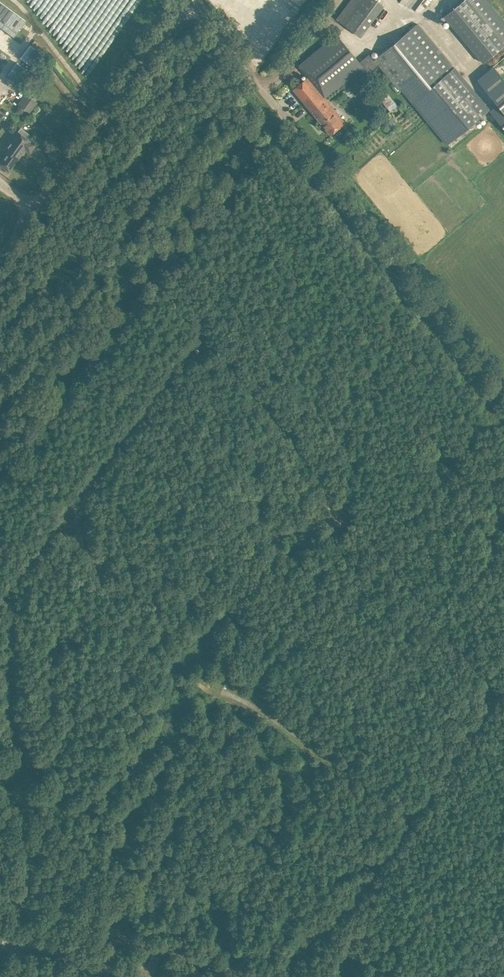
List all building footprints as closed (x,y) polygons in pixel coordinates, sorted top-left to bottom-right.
[(342,23),(361,37),(385,6),(377,0),(359,0),(342,23)] [(503,45),(503,19),(488,0),(462,0),(443,16),(483,63),(503,45)] [(14,36),(26,20),(0,1),(0,26),(14,36)] [(489,109),(460,75),(417,23),(373,59),(378,65),(399,90),(401,88),(447,144),(489,109)] [(307,77),(293,88),(330,135),(338,128),(342,125),(334,115),(337,112),(331,106),(324,96),(358,68),(364,76),(378,65),(373,59),(369,54),(363,59),(346,39),(340,31),(298,65),(304,73),(307,77)] [(30,45),(21,57),(30,65),(40,52),(30,45)] [(447,144),(467,167),(479,168),(503,148),(503,56),(476,80),(495,103),(489,109),(447,144)] [(17,62),(8,75),(17,82),(27,69),(17,62)] [(375,99),(383,111),(388,107),(393,115),(400,110),(387,90),(375,99)] [(37,102),(29,96),(26,94),(19,104),(30,111),(37,102)] [(0,162),(0,164),(9,171),(25,148),(30,152),(35,144),(31,141),(34,137),(21,127),(18,131),(17,131),(10,141),(4,149),(8,151),(0,162)] [(155,966),(158,957),(151,955),(148,964),(155,966)]
